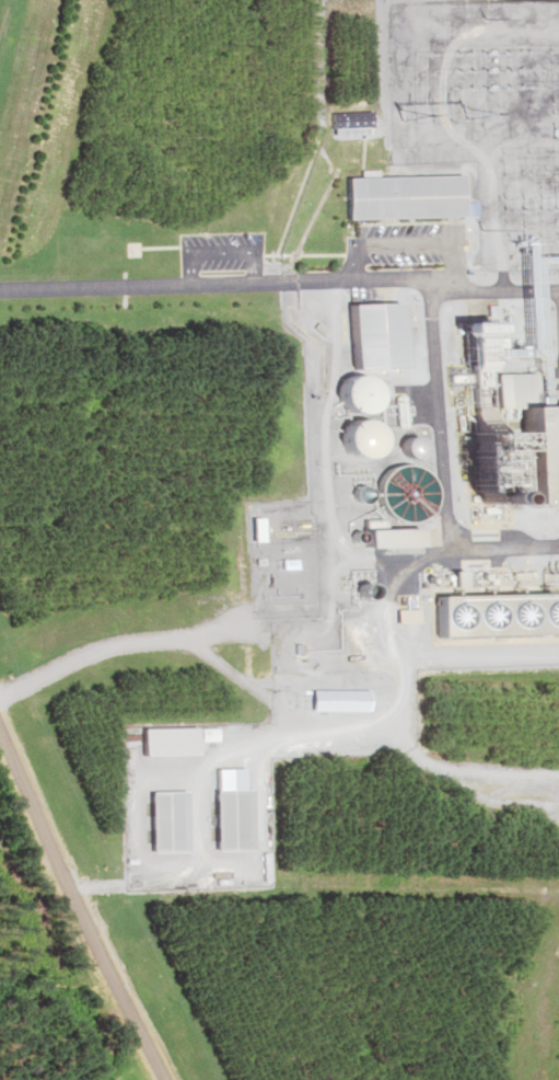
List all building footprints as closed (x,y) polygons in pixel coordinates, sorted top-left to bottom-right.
[(330,127),(330,112),(373,110),(374,125),(330,127)] [(346,176),(463,173),(464,216),(347,219),(346,176)] [(405,300),(407,365),(354,367),(352,303),(405,300)] [(368,375),(343,376),(345,408),(369,407),(368,375)] [(516,403),(558,401),(558,499),(522,502),(516,403)] [(365,417),(344,424),(354,458),(375,451),(365,417)] [(418,437),(403,437),(404,455),(419,455),(418,437)] [(420,506),(385,487),(374,507),(409,526),(420,506)] [(416,546),(416,527),(360,527),(360,546),(416,546)] [(430,593),(558,590),(558,633),(431,635),(430,593)] [(138,726),(193,725),(194,754),(139,755),(138,726)] [(246,788),(248,848),(212,849),(211,789),(246,788)] [(182,789),(184,851),(149,852),(147,790),(182,789)]
